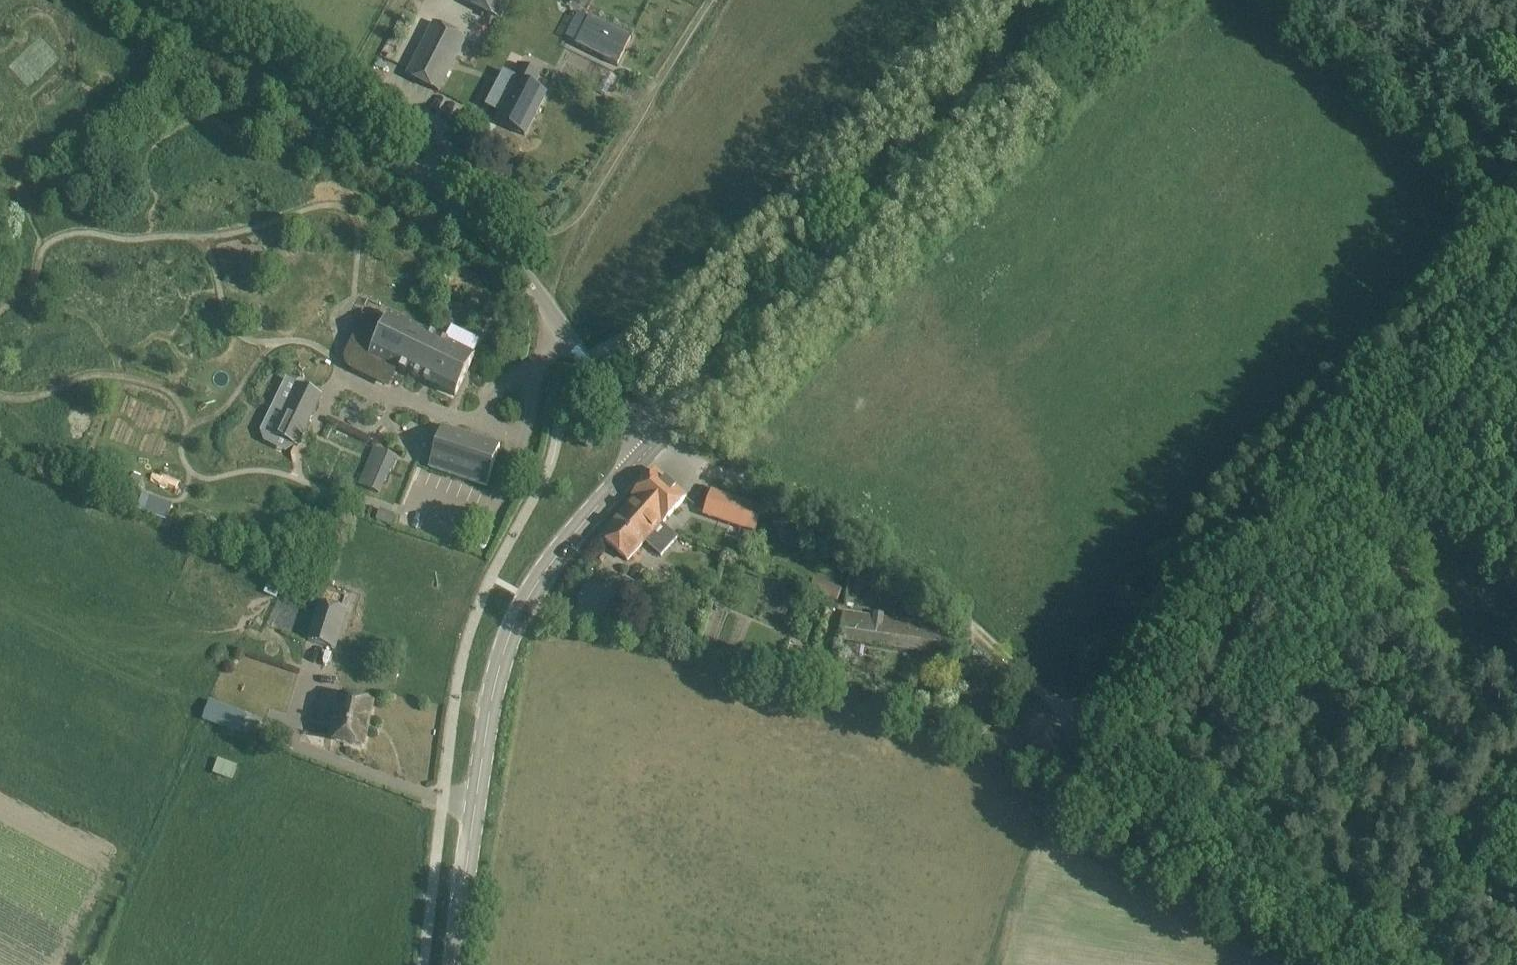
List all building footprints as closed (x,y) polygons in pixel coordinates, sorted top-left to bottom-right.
[(467,3),(499,19),(509,0),(469,0),(467,3)] [(575,45),(617,66),(632,37),(590,15),(575,45)] [(408,77),(441,93),(467,39),(435,23),(408,77)] [(519,63),(513,74),(503,69),(485,104),(498,111),(494,119),(526,134),(547,93),(536,87),(542,75),(519,63)] [(393,366),(454,396),(474,355),(390,313),(383,326),(362,317),(344,352),(343,358),(345,364),(349,368),(383,385),(393,366)] [(300,382),(275,435),(297,446),(323,393),(300,382)] [(400,417),(391,445),(433,458),(430,469),(486,486),(499,444),(442,427),(441,430),(400,417)] [(381,494),(396,456),(373,446),(358,484),(381,494)] [(637,497),(639,499),(665,522),(689,495),(661,471),(637,497)] [(754,530),(762,508),(712,491),(705,514),(754,530)] [(172,505),(143,494),(137,509),(166,520),(172,505)] [(639,499),(604,538),(630,561),(647,542),(662,556),(679,537),(664,523),(665,522),(639,499)] [(809,589),(835,600),(840,588),(814,577),(809,589)] [(336,650),(348,611),(318,602),(306,641),(336,650)] [(839,641),(951,657),(955,627),(885,618),(885,614),(873,612),(873,615),(843,611),(839,641)] [(367,746),(376,703),(345,696),(335,739),(367,746)] [(212,701),(209,700),(202,719),(203,719),(225,728),(232,709),(212,701)] [(968,740),(978,745),(984,733),(974,728),(968,740)] [(217,760),(212,773),(232,781),(237,767),(217,760)]
